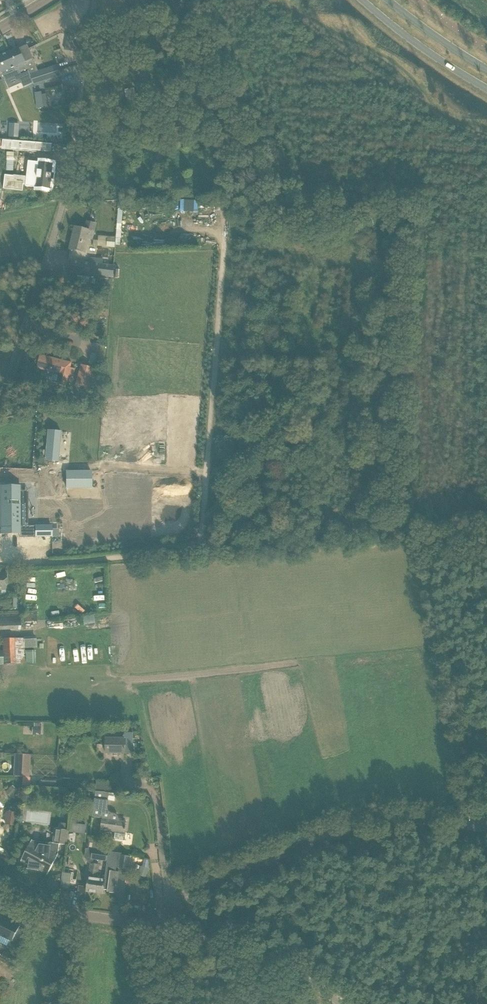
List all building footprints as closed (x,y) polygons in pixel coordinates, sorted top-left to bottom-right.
[(80,52),(83,37),(67,34),(65,49),(80,52)] [(38,71),(33,59),(27,45),(11,52),(20,74),(29,71),(30,74),(32,79),(59,71),(57,65),(38,71)] [(20,74),(11,52),(0,56),(0,69),(5,81),(20,74)] [(34,85),(61,76),(59,71),(32,79),(34,85)] [(44,108),(43,107),(42,94),(35,95),(37,109),(44,108)] [(50,152),(50,144),(13,140),(12,148),(50,152)] [(13,158),(13,156),(7,156),(6,176),(16,176),(17,158),(13,158)] [(27,175),(26,184),(29,185),(29,186),(39,187),(42,188),(47,188),(49,189),(52,164),(50,163),(39,162),(38,169),(30,169),(30,175),(27,175)] [(116,199),(127,199),(126,189),(119,189),(119,193),(115,193),(116,199)] [(97,224),(96,224),(86,222),(85,229),(75,227),(70,248),(86,252),(89,239),(93,240),(97,224)] [(373,237),(373,228),(362,228),(362,237),(373,237)] [(103,264),(103,259),(90,258),(89,262),(71,260),(70,271),(113,277),(114,265),(103,264)] [(40,355),(37,368),(59,374),(57,384),(60,385),(63,386),(66,386),(68,375),(73,376),(74,368),(70,367),(71,362),(40,355)] [(89,387),(94,368),(81,365),(76,384),(89,387)] [(45,456),(45,460),(58,461),(60,431),(51,430),(47,430),(45,456)] [(90,488),(91,488),(90,471),(76,471),(66,471),(67,488),(90,488)] [(0,486),(0,533),(1,533),(21,533),(20,526),(21,526),(28,526),(28,525),(28,504),(26,504),(25,504),(25,500),(25,499),(20,499),(20,492),(20,490),(20,486),(16,486),(13,486),(0,486)] [(51,525),(35,526),(35,532),(35,537),(51,536),(51,525)] [(96,615),(85,616),(85,624),(97,623),(96,615)] [(24,639),(23,638),(2,638),(2,650),(0,650),(0,665),(15,664),(25,663),(24,648),(36,648),(36,639),(24,639)] [(15,665),(3,665),(4,675),(16,674),(15,665)] [(132,739),(132,734),(126,734),(126,737),(106,737),(105,753),(125,753),(125,752),(132,752),(132,739)] [(30,754),(24,754),(15,753),(14,776),(28,777),(30,754)] [(120,794),(121,784),(96,781),(94,799),(92,816),(102,818),(101,830),(115,832),(114,838),(124,839),(126,827),(125,827),(125,821),(118,820),(118,819),(118,818),(117,817),(117,816),(116,815),(115,814),(110,813),(109,812),(108,812),(107,811),(107,810),(106,809),(106,808),(106,801),(108,801),(109,793),(120,794)] [(15,793),(16,792),(10,786),(4,792),(10,798),(12,796),(15,798),(17,796),(15,793)] [(0,820),(0,831),(6,837),(15,827),(3,817),(0,820)] [(77,824),(76,833),(84,834),(85,825),(77,824)] [(17,827),(15,834),(22,836),(24,828),(17,827)] [(54,828),(52,843),(59,844),(60,844),(67,845),(69,830),(54,828)] [(25,853),(21,861),(22,860),(30,865),(29,868),(39,869),(47,874),(47,875),(54,861),(58,854),(59,844),(52,843),(50,843),(50,847),(40,845),(32,841),(32,840),(25,853)] [(89,840),(88,848),(92,849),(102,850),(103,842),(89,840)] [(92,849),(91,857),(107,860),(108,851),(102,850),(92,849)] [(106,870),(103,894),(104,889),(108,890),(107,892),(116,893),(118,872),(115,872),(116,867),(119,867),(119,868),(129,869),(130,856),(121,855),(121,853),(108,851),(106,870)] [(90,863),(86,892),(103,894),(106,870),(104,880),(97,879),(99,864),(90,863)] [(67,873),(65,887),(74,888),(76,874),(67,873)] [(4,937),(10,940),(9,942),(6,947),(15,952),(16,951),(21,939),(18,938),(15,936),(15,935),(20,926),(0,916),(0,935),(4,937)]
